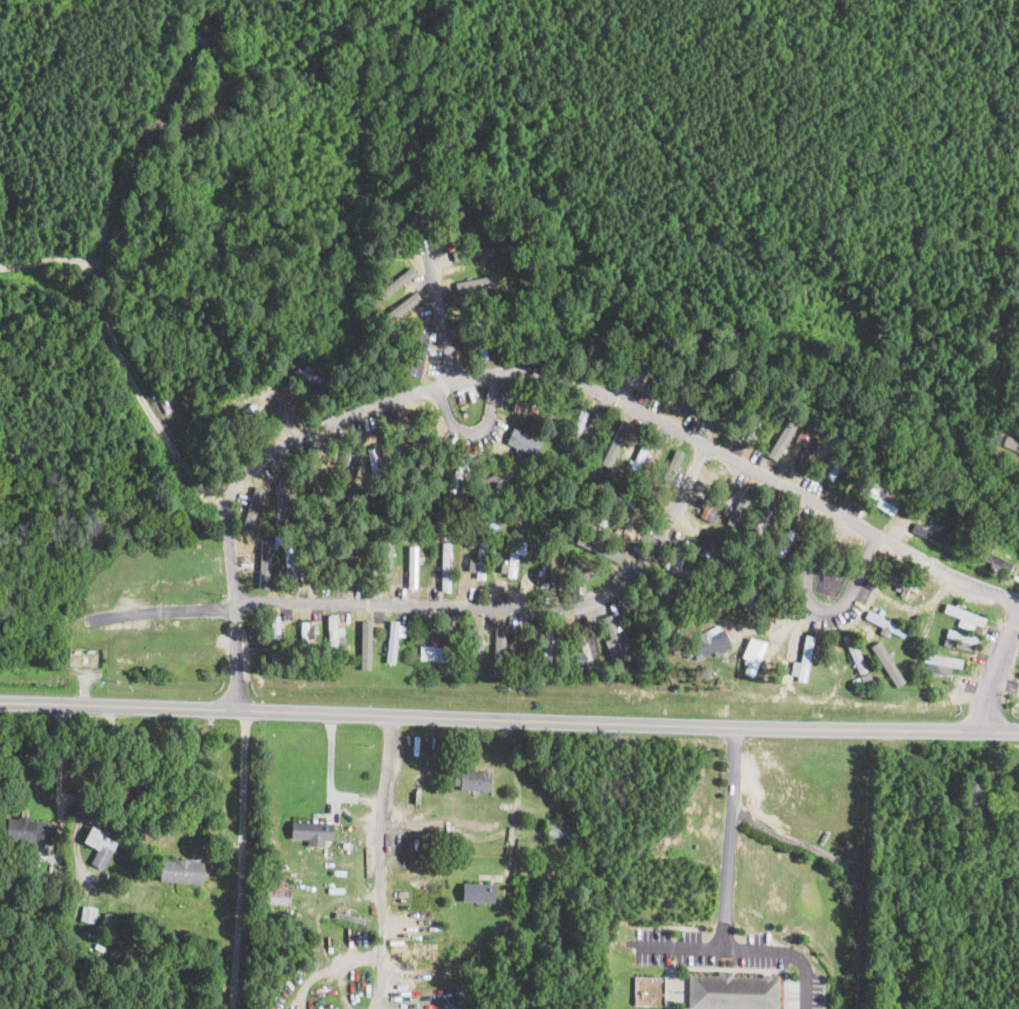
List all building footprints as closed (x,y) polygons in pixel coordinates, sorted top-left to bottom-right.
[(214,39),(206,41),(204,34),(212,32),(214,39)] [(398,235),(388,242),(384,234),(398,224),(398,235)] [(452,250),(453,260),(494,255),(493,246),(452,250)] [(416,273),(411,266),(377,292),(383,299),(416,273)] [(454,281),(457,293),(498,286),(496,274),(454,281)] [(397,356),(404,323),(429,328),(420,377),(394,372),(397,356)] [(314,367),(312,373),(331,379),(329,386),(294,375),(296,367),(302,369),(304,364),(314,367)] [(695,393),(707,379),(697,371),(685,384),(695,393)] [(166,399),(170,408),(172,407),(173,410),(166,413),(160,401),(166,399)] [(629,422),(619,418),(602,464),(612,467),(629,422)] [(537,454),(542,436),(511,428),(506,445),(537,454)] [(797,454),(807,460),(820,439),(807,431),(791,458),(794,460),(797,454)] [(1018,451),(1018,440),(1006,435),(1002,444),(1018,451)] [(847,445),(839,442),(831,465),(822,462),(819,469),(825,471),(822,476),(834,481),(847,445)] [(380,483),(373,484),(366,449),(374,447),(380,483)] [(684,451),(674,447),(660,482),(670,485),(684,451)] [(650,460),(652,451),(638,448),(635,460),(628,458),(625,469),(638,472),(641,459),(650,460)] [(470,453),(461,449),(448,489),(457,492),(470,453)] [(354,460),(344,501),(334,498),(345,458),(354,460)] [(318,469),(318,474),(321,473),(326,504),(315,505),(310,470),(318,469)] [(480,479),(487,493),(515,479),(512,471),(497,479),(494,472),(480,479)] [(277,505),(288,506),(288,478),(278,478),(277,505)] [(739,484),(720,515),(734,524),(753,493),(739,484)] [(265,488),(255,485),(240,532),(250,535),(265,488)] [(287,531),(278,531),(277,504),(277,498),(277,490),(286,490),(287,531)] [(718,506),(701,506),(701,518),(718,518),(718,506)] [(910,533),(944,542),(946,532),(913,524),(910,533)] [(624,552),(578,533),(574,543),(620,562),(624,552)] [(468,570),(476,571),(476,578),(485,578),(487,535),(478,534),(477,557),(469,557),(468,570)] [(270,588),(271,539),(260,538),(259,587),(270,588)] [(518,553),(524,554),(526,541),(510,540),(507,576),(516,577),(518,553)] [(330,542),(327,580),(317,579),(320,541),(330,542)] [(379,542),(377,589),(390,589),(392,543),(379,542)] [(450,591),(451,542),(442,542),(441,590),(450,591)] [(359,582),(351,582),(351,544),(359,544),(359,582)] [(397,575),(396,583),(387,582),(393,544),(397,545),(397,575)] [(417,545),(408,545),(408,587),(417,587),(417,545)] [(1012,563),(983,549),(979,558),(1008,572),(1012,563)] [(295,578),(287,578),(287,550),(295,550),(295,578)] [(561,569),(588,578),(593,564),(566,554),(561,569)] [(889,629),(903,636),(907,628),(868,609),(864,617),(883,626),(880,633),(886,636),(889,629)] [(611,656),(630,649),(622,624),(615,626),(611,613),(602,616),(609,637),(605,639),(611,656)] [(337,615),(337,629),(340,629),(340,633),(337,633),(338,651),(329,651),(327,615),(337,615)] [(361,635),(361,660),(351,660),(352,617),(361,618),(361,635)] [(281,658),(273,658),(273,635),(272,618),(281,618),(281,635),(281,658)] [(370,669),(372,620),(361,619),(360,668),(370,669)] [(309,658),(300,658),(300,635),(301,622),(309,622),(309,635),(309,658)] [(481,673),(483,624),(471,624),(470,673),(481,673)] [(494,660),(504,660),(505,626),(496,625),(494,660)] [(396,627),(396,659),(396,665),(387,664),(389,654),(385,653),(386,646),(389,647),(391,629),(392,627),(396,627)] [(702,652),(723,643),(725,649),(730,646),(723,629),(711,635),(708,628),(694,634),(702,652)] [(793,660),(789,676),(805,679),(814,635),(805,634),(799,661),(793,660)] [(574,640),(581,667),(593,664),(592,657),(600,654),(595,635),(574,640)] [(741,656),(748,659),(743,672),(753,676),(766,642),(749,635),(741,656)] [(895,687),(904,682),(880,640),(871,645),(895,687)] [(448,661),(448,646),(420,645),(419,660),(448,661)] [(961,660),(925,651),(921,668),(949,675),(951,665),(959,667),(961,660)] [(460,769),(494,772),(493,792),(459,790),(460,769)] [(30,817),(29,820),(55,822),(54,842),(54,843),(53,843),(39,842),(38,842),(30,841),(5,839),(7,818),(19,820),(19,816),(30,817)] [(549,820),(569,820),(569,835),(549,835),(549,820)] [(333,833),(332,841),(325,840),(324,846),(307,845),(308,839),(291,839),(292,821),(313,822),(316,822),(326,822),(333,823),(333,833)] [(118,843),(104,868),(96,864),(93,863),(91,862),(97,850),(83,842),(92,826),(106,834),(105,836),(118,843)] [(191,860),(191,861),(202,862),(204,862),(202,884),(176,882),(159,880),(161,859),(175,860),(178,860),(178,859),(188,859),(190,859),(191,860)] [(466,882),(498,885),(497,902),(465,898),(466,882)] [(292,892),(290,906),(267,904),(268,889),(292,892)] [(97,908),(95,924),(80,921),(83,906),(97,908)] [(336,911),(365,918),(363,927),(333,920),(336,911)] [(113,914),(113,922),(104,922),(104,913),(113,914)] [(776,981),(774,1008),(713,1008),(683,1007),(686,974),(776,981)]
